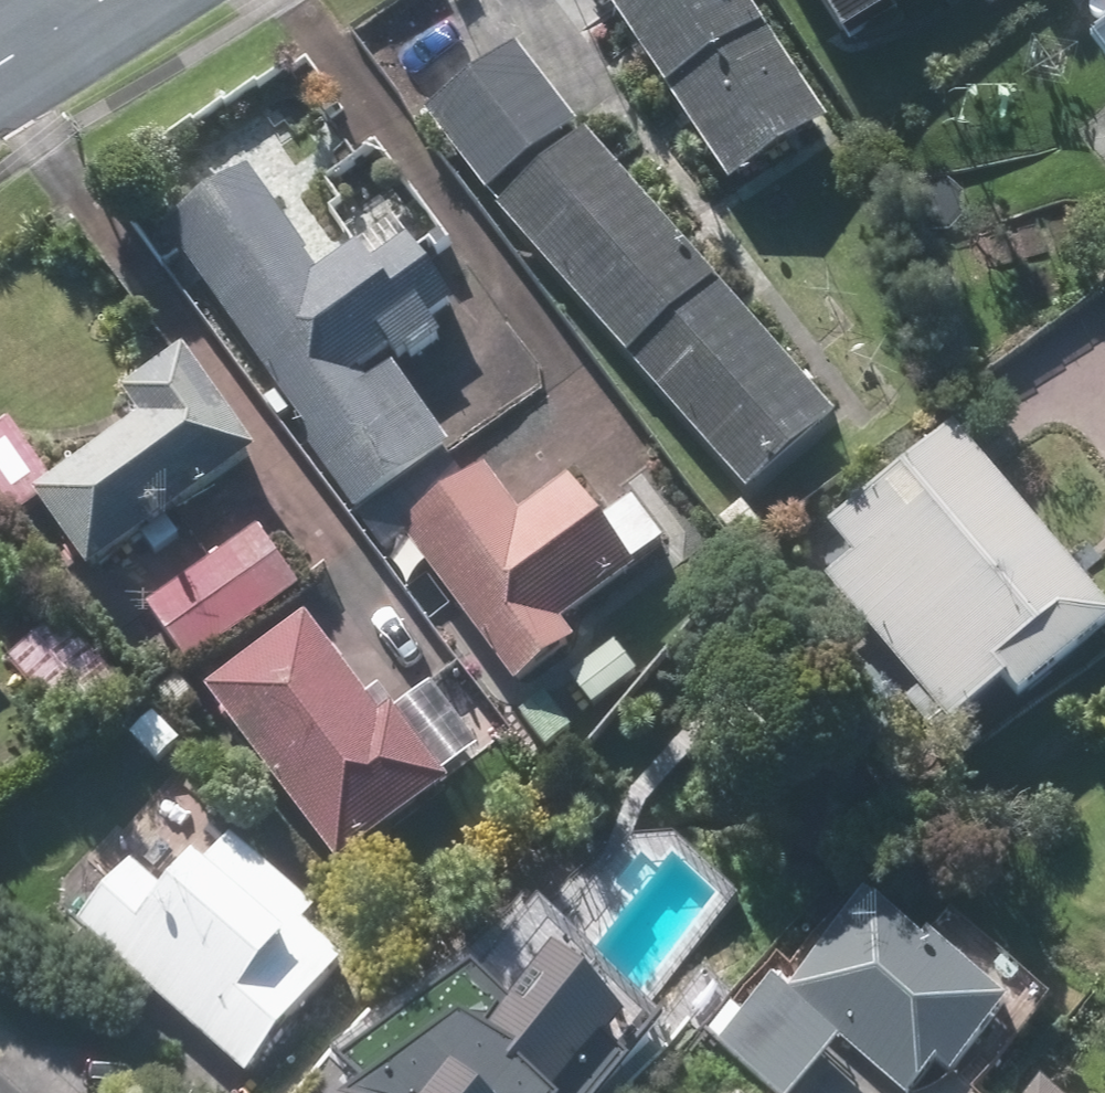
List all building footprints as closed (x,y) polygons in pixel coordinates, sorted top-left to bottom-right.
[(752,0),(607,0),(730,186),(831,119),(752,0)] [(845,33),(900,0),(822,0),(845,33)] [(1084,26),(1104,56),(1104,0),(1093,0),(1084,26)] [(514,33),(422,111),(750,495),(841,418),(514,33)] [(453,445),(398,371),(445,336),(433,319),(459,299),(396,213),(322,267),(249,168),(155,237),(359,514),(453,445)] [(0,427),(0,493),(21,521),(43,504),(96,572),(259,444),(185,349),(130,392),(146,412),(59,480),(12,418),(0,427)] [(823,578),(902,669),(909,662),(963,724),(1011,683),(1024,698),(1104,628),(1104,596),(954,421),(829,528),(851,554),(823,578)] [(603,519),(571,478),(523,516),(484,465),(468,477),(452,456),(370,519),(394,550),(408,539),(521,684),(576,641),(564,625),(668,544),(631,496),(603,519)] [(306,584),(262,523),(144,608),(188,669),(306,584)] [(113,668),(68,613),(11,660),(57,715),(113,668)] [(366,700),(301,613),(205,685),(338,864),(451,779),(383,688),(366,700)] [(169,777),(56,902),(246,1074),(359,949),(169,777)] [(720,1041),(771,1092),(793,1092),(847,1039),(901,1092),(908,1092),(940,1061),(954,1075),(1019,1010),(970,960),(953,977),(876,901),(828,949),(837,958),(797,998),(780,981),(720,1041)] [(643,1057),(613,1036),(628,1012),(558,957),(518,1006),(477,973),(342,1052),(377,1079),(355,1092),(610,1092),(643,1057)]
